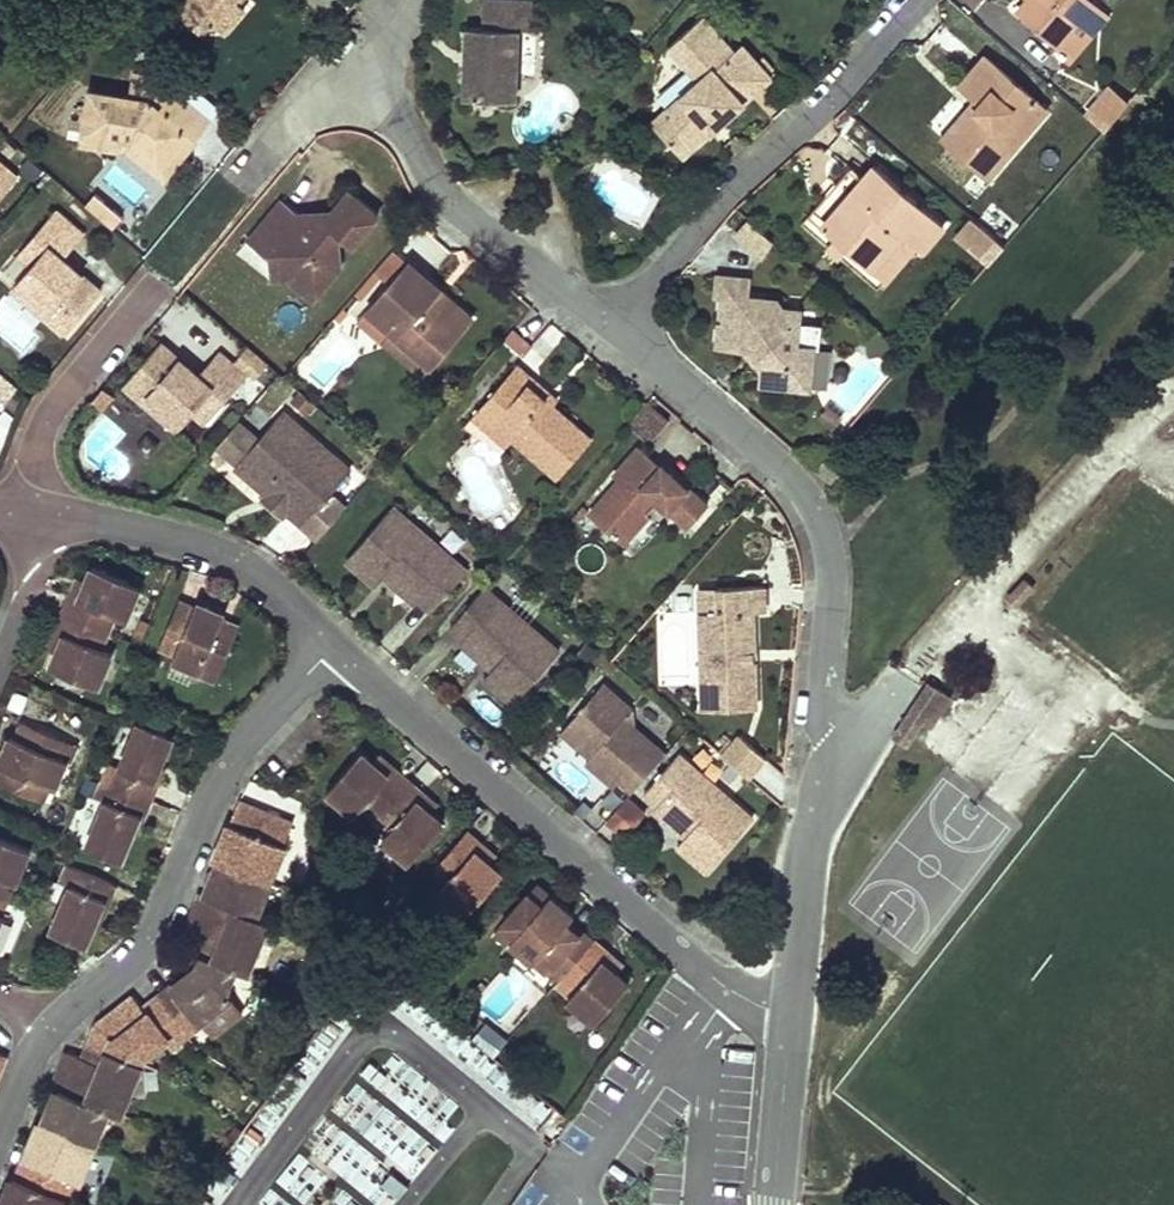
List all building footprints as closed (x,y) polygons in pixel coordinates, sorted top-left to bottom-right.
[(186,17),(197,5),(192,0),(178,0),(173,6),(186,17)] [(186,17),(204,32),(209,26),(218,25),(227,33),(246,10),(235,2),(237,0),(192,0),(197,5),(186,17)] [(518,29),(530,30),(531,0),(486,0),(486,23),(465,22),(465,54),(466,62),(465,96),(518,97),(518,29)] [(1028,1),(1017,14),(1070,59),(1109,16),(1091,0),(1028,0),(1028,1)] [(674,118),(659,131),(684,158),(721,124),(771,78),(741,45),(734,52),(702,18),(669,48),(697,78),(665,108),(674,118)] [(1004,138),(1013,147),(1048,107),(988,54),(958,88),(974,101),(982,109),(949,145),(977,169),(1004,138)] [(82,141),(117,145),(118,134),(130,136),(160,160),(185,129),(193,136),(208,119),(164,83),(150,100),(147,98),(88,91),(82,141)] [(1107,83),(1083,113),(1106,132),(1130,102),(1107,83)] [(982,109),(974,101),(941,139),(949,145),(982,109)] [(650,122),(659,131),(674,118),(665,108),(650,122)] [(118,134),(117,145),(125,146),(162,176),(193,136),(185,129),(160,160),(130,136),(118,134)] [(986,177),(1013,147),(1004,138),(977,169),(986,177)] [(0,163),(0,199),(18,179),(0,163)] [(863,177),(821,223),(869,267),(901,231),(914,244),(920,248),(942,224),(875,163),(863,177)] [(810,214),(821,223),(863,177),(852,167),(810,214)] [(316,268),(343,265),(341,243),(346,237),(354,245),(382,213),(352,188),(319,225),(287,198),(250,241),(270,258),(272,279),(287,277),(317,275),(316,268)] [(84,201),(111,225),(122,213),(94,189),(84,201)] [(29,297),(24,302),(61,334),(97,292),(78,276),(74,280),(66,273),(70,269),(59,260),(80,237),(51,212),(31,236),(43,248),(28,266),(13,283),(29,297)] [(989,265),(1004,245),(969,217),(954,236),(989,265)] [(763,256),(775,242),(755,225),(749,220),(738,233),(763,256)] [(901,231),(869,267),(882,279),(914,244),(901,231)] [(15,254),(28,266),(43,248),(31,236),(15,254)] [(326,285),(343,265),(316,268),(317,275),(287,277),(303,290),(314,299),(326,285)] [(397,332),(437,366),(468,325),(435,297),(441,290),(411,265),(372,311),(397,332)] [(74,280),(78,276),(70,269),(66,273),(74,280)] [(716,294),(724,294),(748,296),(749,279),(718,276),(716,294)] [(8,288),(24,302),(29,297),(13,283),(8,288)] [(435,297),(468,325),(474,318),(441,290),(435,297)] [(748,296),(724,294),(722,314),(727,314),(726,324),(721,324),(719,345),(752,349),(766,369),(764,387),(799,391),(801,371),(813,372),(816,347),(798,345),(802,309),(782,308),(776,299),(748,296)] [(510,331),(502,340),(521,357),(529,347),(510,331)] [(425,379),(437,366),(397,332),(386,346),(425,379)] [(175,364),(179,360),(160,343),(124,385),(161,417),(165,411),(181,425),(196,408),(212,390),(225,401),(246,377),(218,352),(198,376),(188,367),(184,372),(175,364)] [(188,367),(179,360),(175,364),(184,372),(188,367)] [(515,365),(477,409),(512,438),(557,477),(590,439),(550,404),(526,384),(531,379),(515,365)] [(801,371),(799,391),(811,392),(813,372),(801,371)] [(0,373),(0,396),(7,402),(18,389),(0,373)] [(554,399),(531,379),(526,384),(550,404),(554,399)] [(209,419),(225,401),(212,390),(196,408),(209,419)] [(663,419),(645,402),(643,404),(629,421),(627,425),(646,440),(663,419)] [(512,438),(477,409),(471,416),(505,445),(512,438)] [(165,411),(161,417),(177,431),(181,425),(165,411)] [(236,464),(234,466),(265,493),(277,479),(299,496),(287,512),(303,526),(317,538),(345,507),(330,494),(350,472),(282,413),(256,442),(236,464)] [(256,442),(235,423),(216,446),(236,464),(256,442)] [(659,500),(668,508),(689,525),(707,503),(638,444),(614,472),(620,476),(588,513),(623,542),(648,513),(659,500)] [(826,461),(818,471),(833,483),(841,473),(826,461)] [(287,512),(299,496),(277,479),(265,493),(261,498),(282,517),(287,512)] [(658,521),(668,508),(659,500),(648,513),(658,521)] [(431,555),(438,547),(392,507),(346,560),(376,585),(384,577),(386,574),(391,568),(399,574),(393,580),(391,583),(416,604),(419,600),(432,611),(466,572),(452,559),(445,567),(431,555)] [(452,559),(438,547),(431,555),(445,567),(452,559)] [(72,617),(107,632),(114,616),(126,621),(140,587),(93,567),(86,582),(72,617)] [(386,574),(384,577),(391,583),(393,580),(399,574),(391,568),(386,574)] [(78,578),(64,614),(72,617),(86,582),(78,578)] [(718,611),(699,613),(704,710),(756,707),(751,613),(764,611),(763,586),(717,589),(718,611)] [(494,667),(491,669),(484,679),(513,704),(559,651),(513,612),(506,620),(492,608),(499,600),(484,587),(451,627),(463,638),(460,642),(484,663),(486,661),(491,655),(499,661),(494,667)] [(697,590),(699,613),(718,611),(717,589),(697,590)] [(180,599),(177,606),(193,613),(196,605),(180,599)] [(506,620),(513,612),(499,600),(492,608),(506,620)] [(193,613),(177,606),(160,647),(176,654),(173,659),(202,671),(205,663),(221,670),(236,634),(220,627),(222,621),(225,615),(197,603),(196,605),(193,613)] [(72,617),(64,614),(49,650),(57,653),(65,634),(72,617)] [(100,649),(107,632),(72,617),(65,634),(57,653),(51,668),(98,687),(112,654),(100,649)] [(238,628),(222,621),(220,627),(236,634),(238,628)] [(484,663),(491,669),(494,667),(499,661),(491,655),(486,661),(484,663)] [(205,663),(202,671),(201,673),(217,680),(221,670),(205,663)] [(634,791),(665,755),(654,746),(648,753),(632,739),(638,732),(624,720),(632,710),(603,685),(562,733),(580,748),(586,742),(597,751),(591,758),(587,762),(615,786),(621,780),(634,791)] [(937,692),(933,695),(927,704),(923,709),(920,709),(920,711),(935,722),(950,701),(937,692)] [(917,719),(915,722),(928,731),(935,722),(920,711),(919,717),(917,719)] [(24,723),(17,739),(23,742),(30,726),(24,723)] [(113,765),(106,782),(143,798),(150,783),(155,785),(162,769),(175,739),(142,724),(122,770),(113,765)] [(2,785),(43,802),(50,786),(55,788),(67,760),(59,757),(66,740),(30,726),(23,742),(17,739),(11,737),(0,762),(0,765),(2,766),(9,769),(2,785)] [(648,753),(654,746),(638,732),(632,739),(648,753)] [(769,762),(742,738),(724,759),(751,782),(769,762)] [(59,757),(67,760),(70,761),(76,745),(66,740),(59,757)] [(580,748),(591,758),(597,751),(586,742),(580,748)] [(378,817),(403,788),(390,776),(374,763),(362,752),(329,791),(357,815),(365,805),(378,817)] [(403,788),(409,781),(380,756),(374,763),(390,776),(403,788)] [(678,849),(683,852),(708,874),(753,821),(731,802),(707,782),(700,790),(686,778),(693,770),(679,758),(645,797),(658,808),(654,812),(679,834),(681,831),(686,825),(693,831),(688,837),(686,840),(678,849)] [(2,785),(9,769),(2,766),(0,770),(0,784),(2,785)] [(700,790),(707,782),(693,770),(686,778),(700,790)] [(439,806),(409,781),(403,788),(417,800),(433,812),(439,806)] [(143,798),(106,782),(99,798),(108,802),(89,848),(122,863),(135,832),(142,816),(136,814),(143,798)] [(417,800),(403,788),(378,817),(392,828),(384,838),(412,861),(445,823),(433,812),(417,800)] [(628,798),(610,819),(629,835),(647,814),(628,798)] [(222,865),(271,882),(293,825),(242,805),(225,845),(235,850),(232,856),(227,854),(222,865)] [(679,834),(686,840),(688,837),(693,831),(686,825),(681,831),(679,834)] [(502,859),(469,831),(463,838),(477,849),(496,866),(502,859)] [(477,849),(463,838),(438,866),(452,878),(444,888),(471,912),(505,873),(496,866),(477,849)] [(6,882),(18,886),(31,853),(0,840),(0,896),(6,882)] [(218,863),(222,865),(227,854),(232,856),(235,850),(225,845),(218,863)] [(238,910),(256,917),(270,884),(271,882),(222,865),(216,881),(209,897),(205,895),(198,913),(232,927),(238,910)] [(108,884),(70,868),(63,885),(73,889),(54,934),(87,948),(100,917),(107,902),(101,899),(108,884)] [(552,897),(539,885),(534,890),(531,895),(544,907),(548,902),(552,897)] [(518,937),(513,943),(536,963),(540,958),(552,969),(581,936),(568,925),(573,919),(575,917),(552,897),(548,902),(544,907),(531,895),(504,925),(518,937)] [(247,973),(268,922),(256,917),(238,910),(232,927),(198,913),(190,932),(205,937),(214,942),(208,958),(238,969),(247,973)] [(581,936),(586,930),(573,919),(568,925),(581,936)] [(510,945),(513,943),(518,937),(504,925),(498,934),(510,945)] [(564,978),(589,949),(595,942),(597,940),(586,930),(581,936),(552,969),(564,979),(564,978)] [(625,967),(595,942),(589,949),(603,960),(619,973),(625,967)] [(589,949),(564,978),(578,990),(570,999),(598,1023),(631,984),(619,973),(603,960),(589,949)] [(238,969),(208,958),(205,956),(198,974),(196,973),(188,980),(162,1000),(191,1035),(235,1001),(229,993),(238,969)] [(191,1035),(162,1000),(147,1011),(137,999),(101,1027),(92,1048),(102,1052),(110,1055),(112,1051),(145,1063),(146,1058),(169,1041),(175,1048),(191,1035)] [(477,1047),(500,1048),(500,1027),(477,1027),(477,1047)] [(98,1063),(102,1052),(92,1048),(88,1059),(98,1063)] [(124,1115),(145,1063),(112,1051),(110,1055),(102,1052),(98,1063),(88,1059),(71,1052),(64,1071),(98,1084),(91,1101),(111,1110),(124,1115)] [(48,1123),(98,1144),(111,1110),(91,1101),(98,1084),(64,1071),(57,1089),(61,1091),(55,1106),(48,1123)] [(44,1134),(48,1123),(44,1121),(37,1139),(46,1143),(49,1136),(44,1134)] [(70,1200),(75,1202),(98,1144),(48,1123),(44,1134),(49,1136),(46,1143),(37,1139),(20,1180),(70,1200)] [(326,1168),(363,1189),(381,1158),(345,1137),(326,1168)] [(390,1171),(378,1184),(396,1200),(408,1188),(390,1171)] [(16,1190),(20,1180),(16,1178),(8,1196),(18,1200),(21,1192),(16,1190)] [(5,1204),(68,1204),(70,1200),(20,1180),(16,1190),(21,1192),(18,1200),(8,1196),(5,1204)] [(318,1186),(310,1204),(361,1204),(318,1186)]
